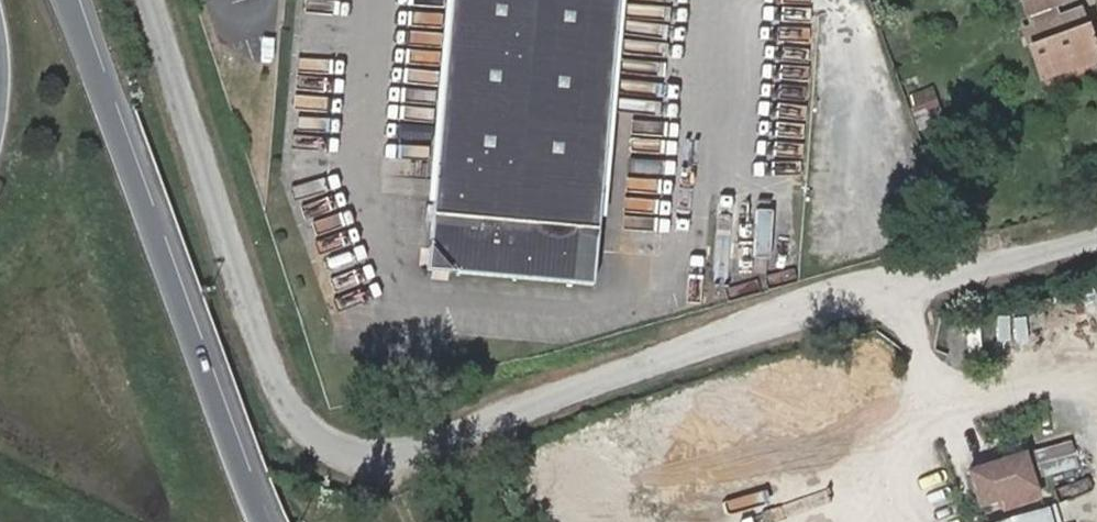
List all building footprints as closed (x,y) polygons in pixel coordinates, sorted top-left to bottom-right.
[(428,247),(448,271),(592,285),(620,0),(452,0),(428,247)] [(1020,15),(1045,4),(1052,2),(1051,0),(1014,0),(1020,15)] [(1045,4),(1020,15),(1024,26),(1048,17),(1045,4)] [(1048,17),(1024,26),(1016,29),(1034,75),(1088,55),(1092,65),(1096,63),(1096,26),(1096,23),(1079,30),(1071,8),(1048,17)] [(448,271),(428,247),(426,269),(448,271)] [(998,502),(1013,498),(1034,492),(1023,459),(970,475),(979,508),(998,502)] [(1015,506),(1013,498),(998,502),(1001,510),(1015,506)] [(1058,505),(992,521),(1062,521),(1058,505)]
